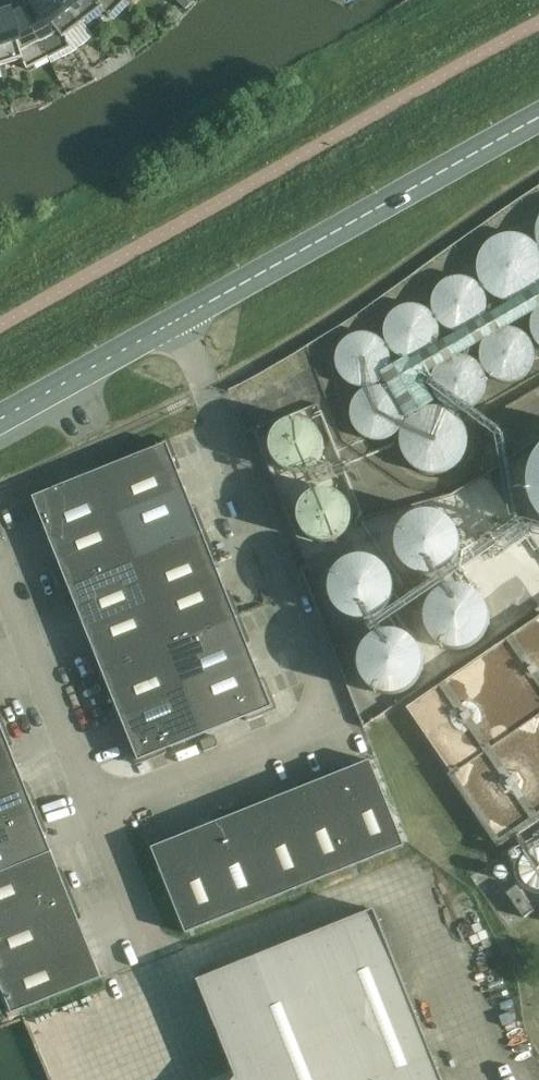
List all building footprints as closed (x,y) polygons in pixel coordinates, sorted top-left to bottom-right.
[(66,0),(35,0),(35,1),(39,6),(26,13),(49,59),(71,47),(65,37),(84,23),(66,0)] [(127,0),(66,0),(84,23),(102,9),(110,17),(127,0)] [(181,5),(186,9),(195,0),(185,0),(181,5)] [(0,66),(22,59),(28,70),(49,59),(26,13),(12,20),(10,14),(8,8),(9,7),(8,6),(0,9),(0,16),(0,17),(0,66)] [(477,275),(480,284),(485,291),(492,297),(500,300),(509,302),(518,301),(526,298),(533,293),(538,286),(538,250),(536,245),(529,240),(521,236),(512,234),(503,235),(495,238),(488,243),(482,250),(478,258),(477,267),(477,275)] [(433,304),(434,311),(436,318),(440,324),(446,329),(452,332),(459,333),(466,332),(473,330),(479,326),(483,320),(487,314),(488,307),(487,300),(485,293),(481,287),(475,282),(469,279),(462,278),(454,279),(448,281),(442,285),(437,291),(434,297),(433,304)] [(384,333),(384,340),(387,347),(391,352),(397,357),(403,360),(410,361),(417,361),(424,358),(430,354),(434,349),(438,342),(439,335),(438,328),(436,321),(432,315),(426,311),(420,308),(413,307),(405,307),(399,310),(393,314),(388,319),(385,326),(384,333)] [(531,333),(534,340),(538,345),(538,347),(538,309),(535,314),(532,320),(531,327),(531,333)] [(480,354),(480,361),(483,368),(487,373),(492,378),(499,381),(506,382),(513,382),(520,379),(525,375),(530,370),(533,363),(534,356),(534,349),(531,342),(527,337),(522,332),(515,329),(508,328),(501,328),(494,331),(488,335),(484,340),(481,347),(480,354)] [(335,359),(336,366),(338,373),(342,379),(348,384),(354,387),(361,388),(368,387),(375,385),(381,381),(386,375),(389,369),(390,362),(389,355),(387,348),(383,342),(377,337),(371,334),(364,333),(357,334),(350,336),(344,340),(339,346),(336,352),(335,359)] [(430,381),(431,388),(433,395),(437,401),(443,406),(449,409),(456,410),(464,409),(470,407),(476,403),(481,397),(484,391),(485,384),(484,377),(482,370),(478,364),(472,359),(466,356),(459,355),(452,356),(445,358),(439,362),(434,368),(431,374),(430,381)] [(349,414),(350,421),(352,428),(357,434),(362,438),(369,442),(376,443),(383,442),(389,440),(395,436),(400,430),(403,424),(404,417),(404,409),(401,403),(397,397),(392,392),(385,389),(378,388),(371,389),(364,391),(358,395),(354,401),(351,407),(349,414)] [(400,439),(401,448),(404,456),(409,464),(416,469),(424,473),(432,475),(441,474),(450,471),(457,466),(463,459),(466,451),(468,442),(467,433),(464,425),(459,418),(452,412),(444,408),(435,407),(427,408),(418,411),(411,416),(405,422),(402,431),(400,439)] [(270,446),(270,452),(273,459),(277,464),(282,469),(288,471),(294,473),(301,472),(307,470),(313,466),(317,461),(320,455),(321,448),(321,441),(318,435),(315,430),(309,425),(303,423),(297,421),(290,422),(284,424),(278,428),(274,433),(271,439),(270,446)] [(119,516),(186,489),(179,471),(182,469),(170,439),(139,451),(140,454),(100,471),(119,516)] [(530,493),(535,506),(538,513),(538,451),(537,454),(531,466),(529,480),(530,493)] [(119,516),(100,471),(61,486),(59,483),(29,496),(41,526),(44,524),(52,543),(119,516)] [(186,489),(119,516),(136,559),(207,531),(197,506),(193,507),(186,489)] [(299,518),(300,525),(302,531),(306,536),(311,541),(317,544),(324,545),(331,544),(337,542),(342,538),(347,533),(350,527),(351,520),(350,514),(348,507),(344,502),(339,498),(333,495),(326,494),(320,494),(313,496),(308,500),(303,505),(301,511),(299,518)] [(399,541),(400,549),(403,557),(407,564),(414,569),(421,573),(429,574),(438,573),(445,571),(452,566),(457,560),(461,552),(462,544),(462,536),(459,528),(454,521),(448,516),(440,513),(432,511),(424,512),(416,515),(409,519),(404,526),(401,533),(399,541)] [(136,559),(119,516),(52,543),(59,561),(55,562),(65,587),(136,559)] [(207,531),(136,559),(153,602),(220,575),(213,557),(217,556),(207,531)] [(332,588),(333,596),(336,604),(341,610),(347,616),(354,619),(363,621),(371,620),(379,617),(385,612),(391,606),(394,599),(396,591),(395,582),(392,575),(387,568),(381,563),(374,559),(365,558),(357,558),(349,561),(343,566),(337,572),(334,580),(332,588)] [(153,602),(136,559),(65,587),(75,612),(79,611),(86,629),(153,602)] [(220,575),(153,602),(171,646),(241,617),(231,592),(228,594),(220,575)] [(430,617),(431,625),(433,633),(438,639),(444,645),(452,648),(460,650),(468,649),(476,646),(483,642),(488,635),(491,628),(493,620),(492,611),(489,604),(485,597),(478,592),(471,588),(463,587),(455,587),(447,590),(440,595),(435,601),(431,609),(430,617)] [(100,674),(171,646),(153,602),(86,629),(94,648),(90,649),(100,674)] [(188,689),(255,662),(248,644),(252,642),(241,617),(171,646),(188,689)] [(363,662),(364,671),(367,678),(371,685),(378,690),(385,694),(393,695),(401,695),(409,692),(416,687),(421,681),(425,673),(426,665),(425,657),(423,649),(418,643),(412,637),(404,634),(396,632),(388,633),(380,636),(373,641),(368,647),(365,654),(363,662)] [(121,716),(188,689),(171,646),(100,674),(110,699),(114,698),(121,716)] [(188,689),(206,734),(246,718),(247,721),(278,709),(266,679),(262,680),(255,662),(188,689)] [(206,734),(188,689),(121,716),(128,734),(124,735),(137,766),(167,753),(166,750),(206,734)] [(0,723),(0,773),(18,766),(11,748),(15,746),(5,721),(0,723)] [(219,746),(215,736),(201,742),(205,752),(219,746)] [(326,774),(362,864),(406,846),(371,760),(353,768),(351,764),(326,774)] [(0,773),(0,823),(39,808),(29,783),(26,784),(18,766),(0,773)] [(284,795),(319,881),(362,864),(326,774),(301,784),(303,788),(284,795)] [(319,881),(284,795),(266,803),(265,799),(240,809),(275,898),(319,881)] [(0,823),(0,874),(53,853),(46,834),(49,833),(39,808),(0,823)] [(198,830),(232,916),(275,898),(240,809),(215,819),(216,823),(198,830)] [(232,916),(198,830),(180,837),(178,834),(148,846),(160,877),(164,875),(187,934),(232,916)] [(0,874),(0,924),(74,894),(64,869),(60,871),(53,853),(0,874)] [(87,939),(80,921),(84,919),(74,894),(0,924),(0,974),(87,939)] [(375,910),(199,981),(236,1078),(234,1079),(443,1079),(375,910)] [(0,974),(0,981),(13,1014),(103,978),(87,939),(0,974)]
